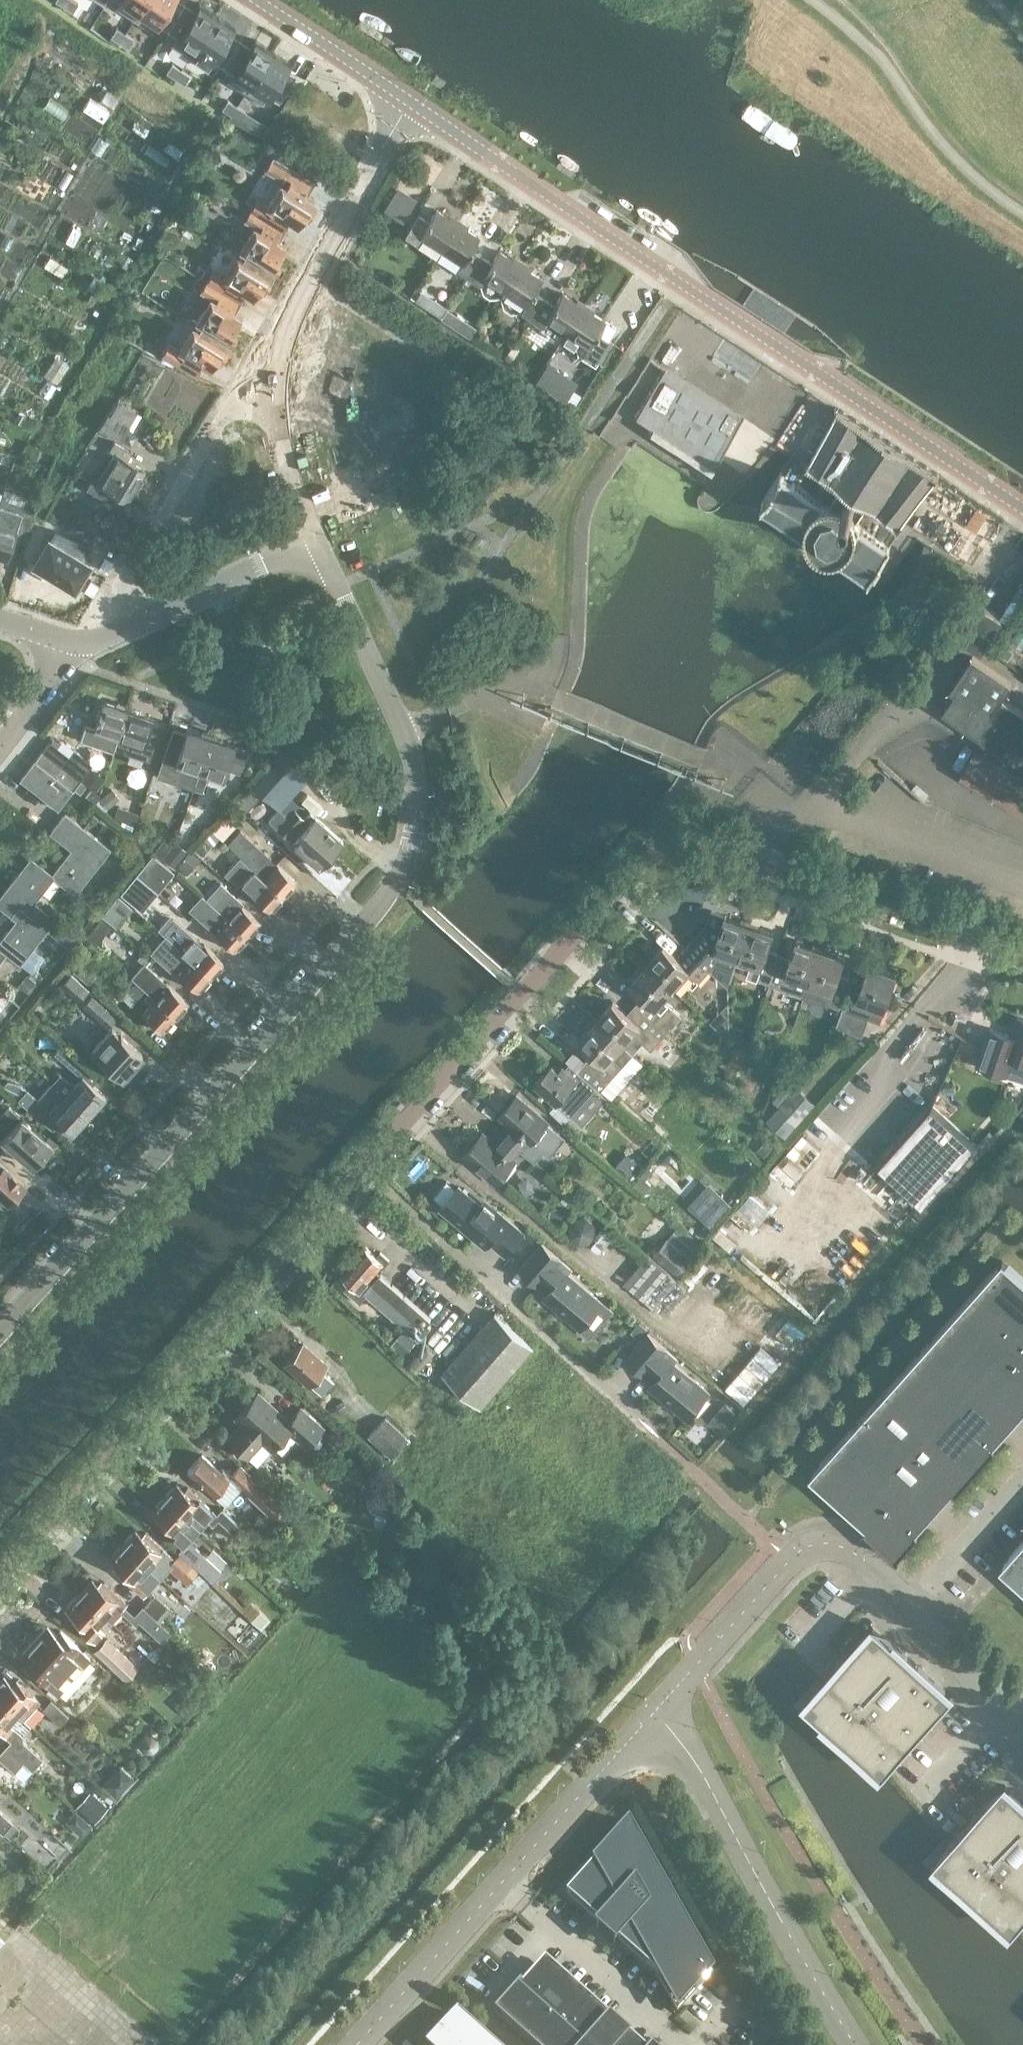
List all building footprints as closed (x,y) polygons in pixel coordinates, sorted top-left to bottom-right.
[(75,0),(67,0),(64,5),(73,11),(78,2),(75,0)] [(147,0),(121,0),(116,8),(134,20),(147,0)] [(172,0),(147,0),(134,20),(152,31),(158,22),(168,28),(175,18),(181,8),(171,2),(172,0)] [(190,56),(217,13),(199,2),(185,24),(175,18),(168,28),(177,34),(171,44),(190,56)] [(236,44),(227,38),(235,25),(217,13),(190,56),(207,67),(213,58),(223,64),(236,44)] [(119,41),(125,33),(116,27),(111,36),(119,41)] [(134,38),(125,33),(119,41),(128,47),(134,38)] [(245,92),(273,50),(254,38),(246,51),(236,44),(223,64),(233,70),(226,80),(229,82),(245,92)] [(282,75),(291,62),(273,50),(245,92),(263,104),(269,94),(270,95),(279,101),(292,81),(282,75)] [(175,77),(181,69),(172,63),(166,72),(175,77)] [(190,74),(181,69),(175,77),(184,83),(190,74)] [(237,105),(228,99),(222,108),(231,114),(237,105)] [(240,120),(245,111),(237,105),(231,114),(240,120)] [(284,180),(268,207),(298,225),(303,217),(307,219),(316,205),(312,202),(314,198),(305,193),(312,180),(273,156),(265,168),(284,180)] [(406,218),(419,195),(398,183),(385,206),(406,218)] [(257,225),(245,245),(279,265),(285,255),(281,253),(286,244),(276,238),(288,219),(298,225),(268,207),(257,200),(246,218),(257,225)] [(421,235),(441,249),(458,224),(436,210),(429,221),(418,214),(405,234),(417,242),(421,235)] [(479,239),(458,224),(441,249),(463,263),(458,271),(468,277),(482,257),(472,250),(479,239)] [(369,228),(366,240),(383,242),(385,230),(369,228)] [(214,271),(211,276),(242,295),(244,290),(254,297),(259,289),(263,292),(273,276),(268,274),(272,267),(276,270),(279,265),(245,245),(225,278),(214,271)] [(482,257),(468,277),(479,285),(481,286),(483,292),(490,297),(500,296),(503,291),(520,267),(498,252),(491,263),(482,257)] [(503,291),(500,296),(503,307),(511,312),(518,311),(531,320),(545,299),(534,292),(541,281),(520,267),(503,291)] [(242,295),(211,276),(202,290),(213,297),(199,321),(228,339),(228,338),(233,341),(242,326),(238,323),(242,316),(232,310),(242,295)] [(554,306),(545,299),(531,320),(542,327),(546,320),(566,334),(583,310),(561,295),(554,306)] [(604,324),(583,310),(566,334),(588,348),(583,355),(594,363),(608,343),(597,336),(604,324)] [(224,345),(228,339),(199,321),(181,350),(169,342),(163,352),(194,371),(200,362),(210,368),(215,360),(220,362),(229,348),(224,345)] [(513,356),(518,348),(510,343),(504,350),(513,356)] [(665,367),(634,415),(652,426),(649,431),(711,470),(744,418),(665,367)] [(119,399),(109,415),(108,415),(100,428),(122,440),(130,427),(128,426),(137,410),(119,399)] [(840,409),(839,411),(810,466),(842,487),(833,499),(825,500),(784,473),(764,503),(809,533),(810,541),(813,548),(819,554),(827,557),(835,557),(842,554),(874,575),(893,545),(862,525),(860,518),(869,505),(901,526),(941,476),(840,409)] [(115,453),(98,482),(92,478),(86,488),(106,500),(111,491),(127,500),(145,470),(128,460),(133,451),(115,440),(109,449),(115,453)] [(35,514),(1,502),(0,505),(0,554),(7,557),(14,539),(25,543),(35,514)] [(49,537),(33,562),(48,571),(47,572),(59,579),(60,579),(74,587),(90,562),(84,559),(92,545),(55,530),(50,537),(49,537)] [(1005,616),(987,603),(964,635),(988,652),(997,641),(990,636),(996,628),(998,629),(1001,624),(1000,623),(1005,616)] [(1022,647),(1022,619),(1010,639),(1022,647)] [(1003,696),(1012,682),(972,655),(950,688),(955,692),(942,710),(1002,750),(1022,719),(1022,709),(1003,696)] [(85,723),(80,739),(113,751),(114,748),(116,748),(129,708),(104,700),(95,726),(85,723)] [(129,708),(116,748),(149,759),(159,732),(148,728),(152,716),(129,708)] [(173,728),(157,775),(195,788),(212,737),(187,728),(186,732),(173,728)] [(248,749),(212,737),(195,788),(204,791),(210,773),(225,778),(229,768),(240,772),(248,749)] [(51,741),(44,750),(64,766),(81,780),(94,764),(76,750),(71,756),(51,741)] [(976,749),(963,769),(1022,806),(1022,776),(1011,769),(976,748),(976,749)] [(22,779),(50,801),(59,808),(81,780),(64,766),(44,750),(22,779)] [(282,753),(253,785),(280,809),(299,827),(306,818),(287,801),(309,777),(282,753)] [(280,809),(270,819),(294,842),(293,843),(321,868),(333,855),(306,830),(304,831),(299,827),(280,809)] [(306,818),(299,827),(304,831),(306,830),(333,855),(345,841),(312,812),(306,818)] [(111,849),(67,814),(51,834),(72,851),(53,876),(55,878),(76,894),(111,849)] [(97,831),(109,840),(115,832),(103,823),(97,831)] [(227,842),(227,843),(245,859),(285,896),(298,882),(278,863),(274,867),(267,861),(271,856),(239,828),(227,842)] [(284,849),(261,828),(253,836),(276,859),(284,849)] [(141,908),(174,869),(155,853),(122,892),(141,908)] [(285,896),(245,859),(244,860),(241,857),(226,874),(239,885),(242,881),(253,891),(252,892),(272,910),(285,896)] [(13,916),(22,906),(35,917),(41,908),(35,903),(55,878),(53,876),(32,859),(0,900),(0,906),(13,916)] [(242,904),(241,906),(236,901),(239,898),(222,883),(208,899),(249,937),(263,923),(242,904)] [(249,937),(208,899),(205,896),(193,909),(217,931),(216,932),(236,951),(249,937)] [(86,922),(95,910),(84,901),(75,913),(86,922)] [(13,916),(18,920),(0,943),(0,948),(21,964),(56,920),(41,908),(35,917),(22,906),(13,916)] [(707,923),(688,945),(710,965),(708,968),(728,986),(738,956),(740,956),(750,922),(712,909),(707,923)] [(173,918),(161,931),(163,933),(170,939),(173,942),(213,977),(226,962),(205,944),(204,945),(196,938),(173,918)] [(774,930),(750,922),(740,956),(752,961),(748,974),(769,981),(779,952),(768,948),(774,930)] [(213,977),(173,942),(170,939),(166,943),(165,942),(160,942),(157,946),(157,953),(155,955),(179,977),(182,974),(201,991),(213,977)] [(790,956),(779,952),(769,981),(791,989),(796,976),(808,980),(819,946),(797,939),(790,956)] [(664,943),(648,962),(674,985),(684,974),(694,983),(708,968),(710,965),(688,945),(678,956),(664,943)] [(846,956),(819,946),(808,980),(824,986),(820,999),(842,1006),(851,977),(840,973),(846,956)] [(190,1003),(169,984),(144,962),(131,976),(136,981),(145,988),(149,992),(177,1017),(190,1003)] [(674,985),(648,962),(629,982),(643,995),(637,1002),(668,1029),(682,1013),(664,996),(674,985)] [(844,1005),(837,1025),(863,1034),(869,1015),(881,1019),(897,973),(869,963),(854,1008),(844,1005)] [(134,996),(136,998),(145,988),(136,981),(122,997),(129,1002),(134,996)] [(177,1017),(149,992),(144,998),(151,1004),(143,1013),(164,1031),(177,1017)] [(614,1000),(596,1019),(633,1051),(643,1039),(652,1047),(668,1029),(637,1002),(627,1012),(614,1000)] [(930,1081),(963,1099),(980,1069),(962,1059),(973,1040),(927,1014),(899,1065),(930,1082),(930,1081)] [(978,1063),(1022,1078),(1022,1017),(1018,1015),(1011,1034),(991,1027),(978,1063)] [(593,1051),(578,1068),(601,1088),(633,1051),(596,1019),(579,1039),(593,1051)] [(112,1029),(93,1050),(123,1077),(144,1055),(122,1035),(121,1037),(112,1029)] [(81,1076),(73,1085),(60,1074),(53,1081),(90,1115),(106,1096),(92,1084),(100,1075),(86,1063),(67,1046),(65,1048),(61,1044),(54,1052),(78,1073),(81,1076)] [(552,1063),(535,1082),(571,1114),(597,1086),(570,1061),(565,1067),(563,1065),(559,1069),(552,1063)] [(90,1115),(53,1081),(46,1090),(59,1102),(51,1111),(27,1090),(21,1085),(16,1082),(12,1081),(9,1081),(5,1087),(54,1129),(60,1121),(74,1133),(90,1115)] [(787,1134),(818,1100),(798,1082),(767,1116),(787,1134)] [(512,1124),(503,1134),(519,1148),(528,1138),(531,1140),(532,1138),(535,1141),(538,1140),(545,1132),(545,1129),(542,1127),(548,1120),(517,1094),(500,1114),(512,1124)] [(923,1204),(977,1144),(932,1104),(878,1164),(923,1204)] [(21,1117),(8,1106),(0,1115),(0,1134),(1,1132),(7,1137),(4,1139),(34,1166),(52,1145),(21,1117)] [(512,1156),(519,1148),(503,1134),(496,1142),(483,1131),(464,1154),(496,1181),(502,1175),(504,1177),(507,1177),(517,1165),(517,1162),(514,1160),(515,1159),(512,1156)] [(757,1221),(824,1148),(805,1131),(738,1205),(757,1221)] [(627,1151),(616,1164),(628,1174),(638,1161),(627,1151)] [(5,1166),(0,1161),(0,1196),(9,1204),(26,1185),(5,1166)] [(493,1214),(459,1185),(441,1206),(446,1210),(447,1214),(454,1221),(459,1221),(476,1236),(480,1231),(506,1252),(524,1231),(497,1209),(493,1214)] [(732,1202),(713,1186),(693,1208),(712,1224),(732,1202)] [(571,1226),(571,1236),(579,1242),(588,1241),(594,1234),(594,1224),(586,1218),(577,1219),(571,1226)] [(705,1243),(680,1222),(654,1254),(679,1275),(705,1243)] [(571,1266),(542,1242),(520,1268),(539,1283),(542,1279),(551,1287),(544,1295),(560,1309),(562,1307),(566,1311),(565,1313),(581,1327),(603,1301),(567,1271),(571,1266)] [(384,1265),(390,1259),(381,1251),(377,1255),(365,1245),(342,1271),(354,1282),(350,1286),(361,1296),(365,1291),(380,1274),(376,1271),(379,1268),(382,1270),(385,1267),(384,1265)] [(664,1315),(687,1287),(648,1254),(624,1281),(664,1315)] [(1003,1257),(963,1302),(1022,1355),(1022,1275),(1003,1257)] [(381,1273),(380,1274),(365,1291),(419,1339),(431,1326),(427,1322),(431,1317),(381,1273)] [(963,1302),(929,1340),(925,1345),(1012,1422),(1022,1410),(1022,1355),(963,1302)] [(442,1370),(446,1374),(479,1405),(534,1346),(497,1311),(442,1370)] [(677,1356),(648,1331),(626,1357),(645,1373),(648,1369),(657,1377),(650,1385),(666,1399),(668,1397),(673,1401),(671,1403),(687,1416),(709,1390),(673,1360),(677,1356)] [(284,1362),(298,1374),(308,1383),(309,1382),(321,1393),(334,1379),(322,1368),(327,1363),(303,1341),(284,1362)] [(1012,1422),(925,1345),(887,1388),(973,1466),(1012,1422)] [(336,1378),(346,1369),(335,1357),(325,1366),(336,1378)] [(745,1369),(729,1387),(745,1400),(760,1383),(745,1369)] [(973,1466),(887,1388),(848,1431),(935,1508),(973,1466)] [(289,1420),(258,1392),(236,1416),(243,1422),(228,1438),(257,1464),(289,1429),(307,1445),(323,1427),(301,1407),(289,1420)] [(390,1458),(409,1439),(385,1417),(368,1436),(390,1458)] [(935,1508),(848,1431),(810,1474),(859,1518),(896,1552),(935,1508)] [(226,1504),(243,1485),(250,1491),(248,1493),(274,1517),(270,1521),(279,1529),(283,1524),(295,1535),(305,1524),(240,1465),(231,1474),(223,1467),(220,1470),(202,1454),(187,1470),(226,1504)] [(176,1482),(164,1496),(200,1528),(204,1522),(213,1530),(218,1524),(215,1521),(218,1517),(233,1531),(240,1524),(221,1507),(216,1512),(187,1486),(185,1489),(176,1482)] [(200,1528),(164,1496),(152,1510),(160,1517),(157,1520),(185,1545),(179,1552),(197,1568),(212,1581),(222,1570),(194,1544),(197,1541),(192,1536),(200,1528)] [(135,1528),(122,1543),(147,1565),(160,1577),(170,1566),(186,1581),(197,1568),(179,1552),(174,1557),(147,1533),(144,1536),(135,1528)] [(1000,1566),(1022,1587),(1022,1540),(1000,1566)] [(147,1565),(122,1543),(109,1557),(118,1565),(115,1569),(137,1589),(144,1581),(138,1576),(147,1565)] [(91,1577),(78,1591),(104,1614),(112,1621),(122,1610),(135,1623),(139,1619),(161,1640),(170,1630),(142,1605),(134,1614),(123,1604),(126,1601),(104,1582),(100,1585),(91,1577)] [(202,1595),(230,1621),(245,1606),(217,1579),(202,1595)] [(168,1597),(174,1591),(162,1580),(156,1586),(168,1597)] [(104,1614),(78,1591),(66,1605),(75,1614),(72,1618),(94,1637),(102,1628),(97,1622),(104,1614)] [(160,1593),(149,1603),(160,1616),(171,1606),(160,1593)] [(262,1626),(271,1616),(251,1596),(241,1606),(262,1626)] [(28,1666),(50,1686),(59,1693),(91,1657),(60,1630),(57,1634),(47,1626),(22,1654),(32,1662),(28,1666)] [(951,1693),(892,1640),(890,1642),(872,1626),(805,1701),(823,1717),(821,1719),(880,1772),(897,1754),(898,1756),(937,1712),(935,1711),(951,1693)] [(125,1677),(136,1664),(107,1637),(96,1650),(125,1677)] [(0,1678),(0,1697),(16,1711),(25,1701),(31,1707),(38,1699),(17,1679),(13,1683),(4,1674),(0,1678)] [(0,1697),(0,1729),(11,1739),(5,1746),(23,1762),(32,1770),(43,1758),(22,1740),(22,1734),(7,1721),(16,1711),(0,1697)] [(51,1698),(43,1707),(61,1724),(69,1715),(51,1698)] [(5,1746),(0,1751),(0,1759),(14,1772),(23,1762),(5,1746)] [(118,1795),(137,1774),(122,1761),(103,1781),(118,1795)] [(949,1843),(950,1845),(934,1862),(1010,1930),(1022,1915),(1022,1800),(1005,1784),(989,1801),(987,1800),(949,1843)] [(79,1802),(95,1818),(110,1802),(94,1787),(79,1802)] [(4,1829),(12,1836),(20,1827),(0,1809),(0,1825),(4,1829)] [(626,1828),(567,1894),(601,1924),(596,1930),(614,1946),(619,1940),(686,2000),(710,1973),(626,1828)] [(499,2021),(527,2044),(632,2044),(546,1968),(499,2021)] [(431,2043),(433,2044),(490,2044),(456,2015),(431,2043)]
